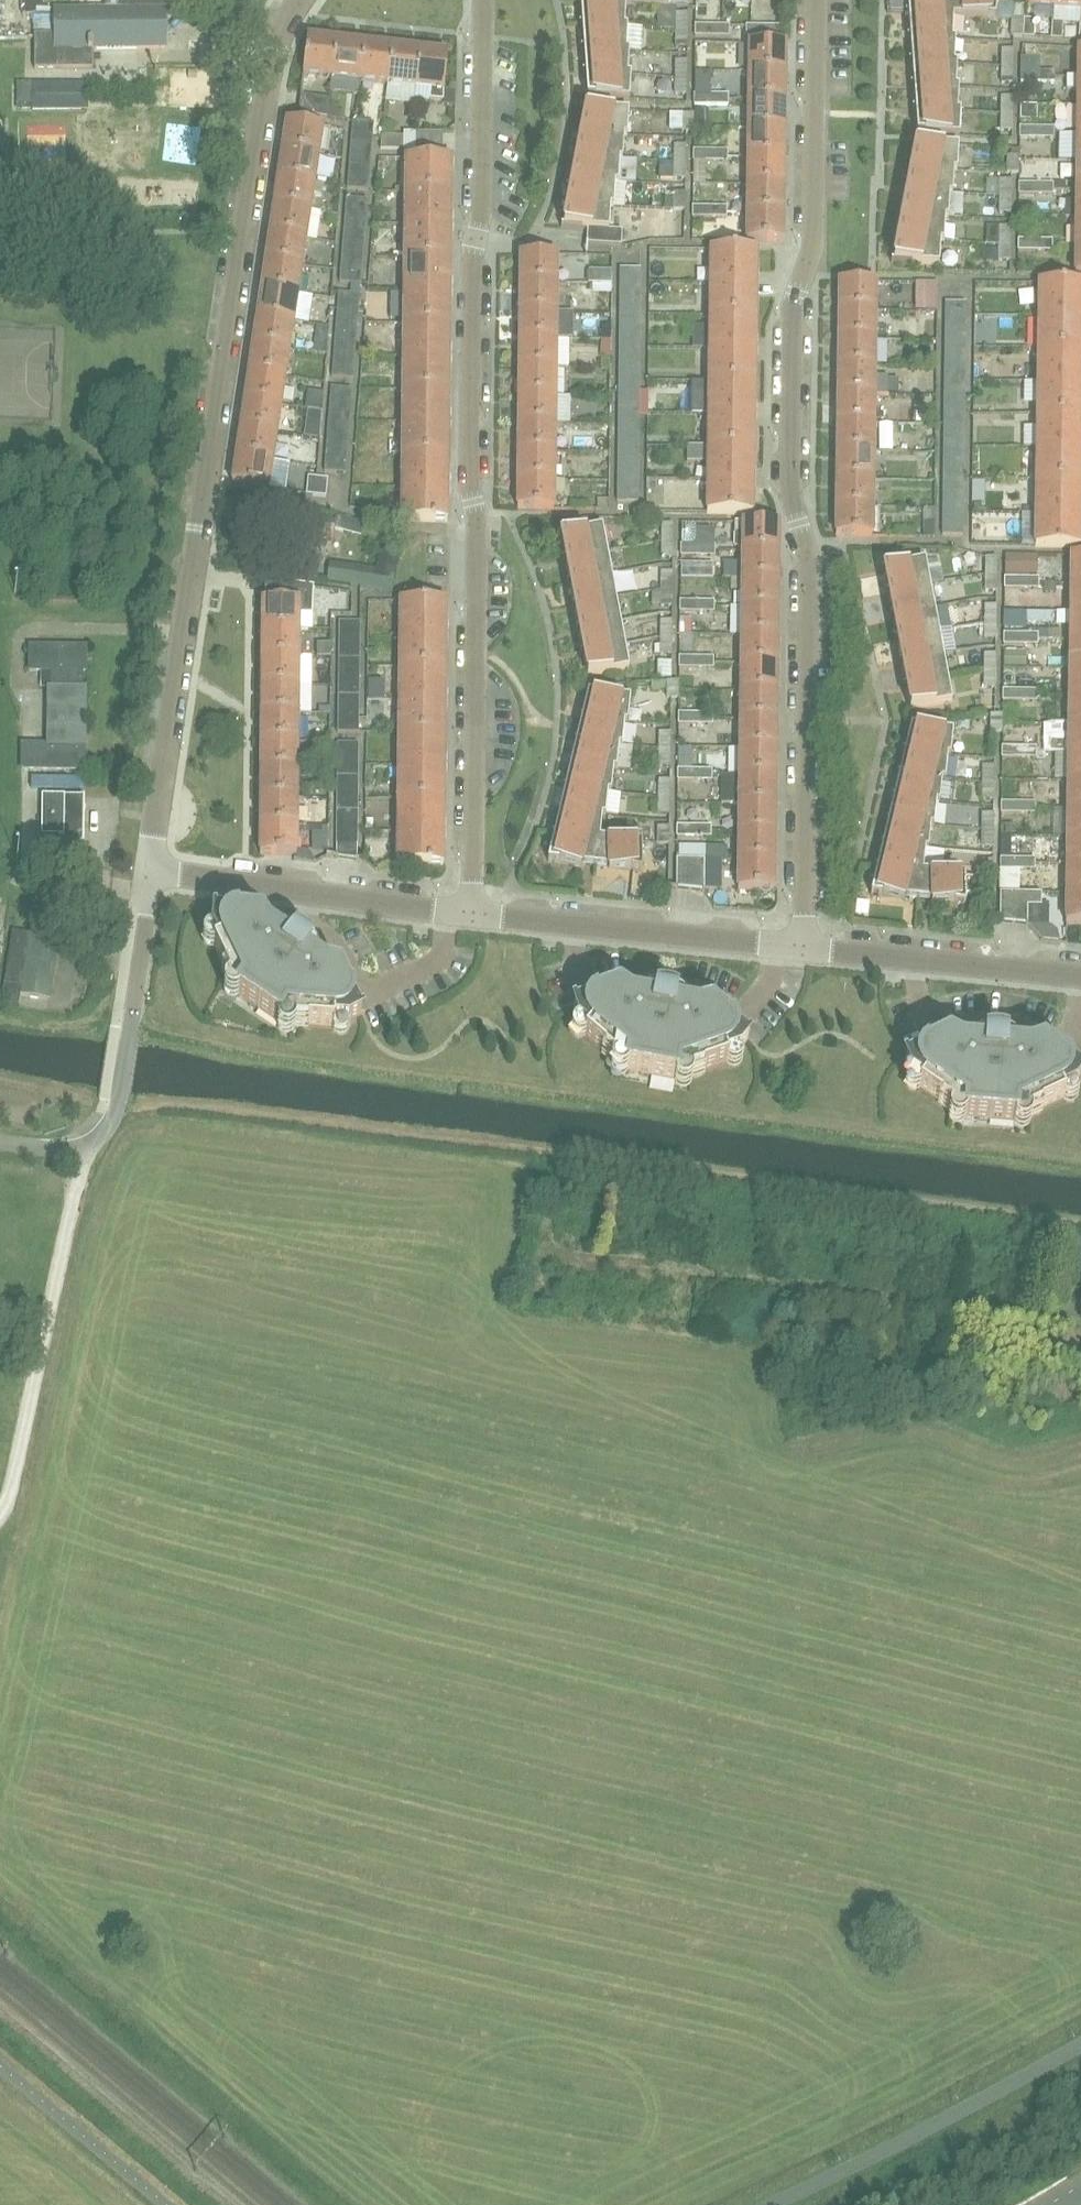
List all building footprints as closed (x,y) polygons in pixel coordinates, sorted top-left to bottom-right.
[(23,14),(48,14),(48,0),(23,0),(23,14)] [(951,17),(952,0),(907,0),(908,14),(951,17)] [(951,17),(953,17),(995,20),(999,0),(952,0),(951,17)] [(1052,20),(1063,21),(1064,7),(1080,8),(1080,0),(1054,0),(1053,7),(1052,20)] [(625,5),(624,4),(580,1),(582,25),(627,28),(637,28),(638,5),(625,5)] [(165,49),(165,10),(55,11),(55,17),(34,17),(35,69),(93,69),(93,49),(165,49)] [(676,11),(676,28),(687,29),(688,12),(676,11)] [(953,17),(951,17),(908,14),(909,36),(952,39),(953,17)] [(1010,36),(1022,37),(1024,20),(1012,19),(1010,36)] [(1034,38),(1035,19),(1024,19),(1024,20),(1022,37),(1034,38)] [(1063,21),(1052,20),(1051,39),(1062,40),(1064,21),(1063,21)] [(24,26),(0,24),(0,49),(21,52),(24,26)] [(712,24),(695,24),(695,37),(712,37),(712,24)] [(729,25),(712,24),(712,37),(729,37),(729,25)] [(582,25),(583,49),(629,52),(629,51),(626,51),(627,28),(582,25)] [(762,26),(757,26),(746,26),(745,37),(762,37),(762,26)] [(780,26),(762,26),(762,37),(780,37),(780,26)] [(676,46),(687,46),(687,29),(676,28),(676,46)] [(955,39),(952,39),(909,36),(911,60),(954,63),(955,39)] [(335,41),(306,38),(302,74),(331,77),(335,41)] [(363,44),(335,41),(331,77),(359,80),(363,44)] [(748,43),(748,72),(785,72),(785,44),(748,43)] [(391,47),(363,44),(359,80),(387,83),(391,47)] [(387,83),(415,87),(419,50),(391,47),(387,83)] [(583,49),(585,73),(631,75),(628,75),(629,52),(583,49)] [(1002,66),(1013,66),(1013,49),(1002,49),(1002,66)] [(443,100),(444,90),(448,54),(419,50),(415,87),(431,88),(430,99),(443,100)] [(676,59),(675,76),(687,76),(687,59),(676,59)] [(957,63),(954,63),(911,60),(913,84),(955,87),(957,63)] [(1001,83),(1012,83),(1013,66),(1002,66),(1001,83)] [(1020,82),(1038,82),(1038,71),(1020,71),(1020,82)] [(1038,71),(1038,82),(1055,82),(1055,71),(1038,71)] [(784,100),(785,72),(748,72),(748,100),(784,100)] [(631,75),(585,73),(587,97),(629,100),(631,75)] [(687,93),(687,76),(675,76),(675,93),(687,93)] [(1077,105),(1080,105),(1080,77),(1078,77),(1066,77),(1066,91),(1078,91),(1077,105)] [(32,85),(32,111),(85,110),(85,84),(32,85)] [(959,87),(955,87),(913,84),(915,108),(957,111),(959,87)] [(694,94),(694,99),(694,105),(710,106),(711,94),(694,94)] [(728,94),(711,94),(710,106),(728,106),(728,94)] [(326,117),(329,98),(300,95),(298,113),(326,117)] [(1001,97),(1001,113),(1012,114),(1012,97),(1001,97)] [(784,129),(784,100),(748,100),(747,128),(784,129)] [(586,108),(582,133),(627,135),(629,111),(586,108)] [(960,111),(957,111),(915,108),(917,134),(959,136),(960,111)] [(690,130),(694,130),(694,112),(690,112),(683,112),(683,130),(690,130)] [(1001,130),(1012,130),(1012,114),(1001,113),(1001,130)] [(318,155),(322,126),(286,121),(281,149),(318,155)] [(360,155),(361,138),(363,123),(352,123),(350,154),(360,155)] [(361,138),(372,139),(373,124),(363,123),(361,138)] [(1019,138),(1037,138),(1037,127),(1020,127),(1019,138)] [(1054,127),(1037,127),(1037,138),(1054,139),(1054,127)] [(747,128),(747,156),(783,157),(784,129),(747,128)] [(380,150),(413,150),(413,132),(404,132),(404,135),(381,135),(380,150)] [(443,150),(443,132),(413,132),(413,150),(443,150)] [(582,133),(577,156),(622,159),(624,136),(627,136),(627,135),(582,133)] [(360,155),(359,172),(357,189),(368,189),(372,139),(361,138),(360,155)] [(911,168),(954,171),(957,171),(958,145),(916,143),(911,168)] [(674,144),(674,160),(686,161),(686,145),(674,144)] [(281,149),(277,177),(314,183),(318,155),(281,149)] [(692,150),(692,156),(692,162),(710,162),(710,150),(692,150)] [(728,150),(710,150),(710,162),(727,162),(728,150)] [(360,155),(350,154),(348,171),(359,172),(360,155)] [(622,159),(577,156),(573,180),(618,183),(619,160),(622,160),(622,159)] [(783,185),(783,157),(747,156),(746,184),(783,185)] [(1007,173),(1019,173),(1019,156),(1007,156),(1007,173)] [(405,158),(405,191),(450,192),(450,159),(405,158)] [(674,178),(685,178),(686,161),(674,160),(674,178)] [(907,192),(949,194),(952,194),(954,171),(911,168),(907,192)] [(359,172),(348,171),(347,188),(357,189),(359,172)] [(273,205),(310,210),(312,193),(321,195),(323,184),(314,183),(277,177),(273,205)] [(1011,179),(1000,179),(1000,196),(1011,196),(1011,179)] [(573,180),(568,203),(613,206),(615,183),(618,183),(573,180)] [(1018,194),(1036,195),(1036,183),(1019,182),(1018,194)] [(1053,195),(1053,189),(1053,183),(1036,183),(1036,195),(1053,195)] [(783,213),(783,185),(746,184),(746,212),(783,213)] [(673,208),(685,209),(685,190),(673,190),(673,208)] [(405,191),(404,224),(450,225),(450,192),(405,191)] [(902,215),(945,218),(948,218),(949,194),(907,192),(902,215)] [(1011,196),(1000,196),(1000,213),(1011,213),(1011,196)] [(355,216),(357,199),(346,198),(345,215),(355,216)] [(354,233),(353,249),(351,266),(350,283),(361,284),(367,200),(357,199),(355,216),(345,215),(344,232),(354,233)] [(587,244),(588,244),(621,246),(622,230),(609,230),(610,207),(613,207),(613,206),(568,203),(563,228),(588,229),(587,244)] [(273,205),(269,232),(269,233),(306,238),(310,210),(273,205)] [(692,206),(692,212),(692,218),(709,218),(709,206),(692,206)] [(727,207),(709,206),(709,218),(727,218),(727,207)] [(782,242),(783,213),(746,212),(746,241),(782,242)] [(898,239),(940,241),(943,242),(945,218),(902,215),(898,239)] [(404,224),(404,257),(449,258),(450,225),(404,224)] [(999,244),(1010,244),(1010,227),(999,227),(999,244)] [(354,233),(344,232),(342,248),(353,249),(354,233)] [(269,233),(265,260),(265,261),(302,266),(306,238),(269,233)] [(893,262),(939,265),(940,241),(898,239),(893,262)] [(1017,251),(1035,251),(1035,240),(1018,240),(1017,251)] [(1035,240),(1035,251),(1052,251),(1052,240),(1035,240)] [(1010,244),(999,244),(999,260),(1010,261),(1010,244)] [(353,249),(342,248),(341,265),(351,266),(353,249)] [(755,282),(756,249),(710,249),(710,282),(755,282)] [(556,284),(556,283),(557,255),(520,255),(519,283),(556,284)] [(404,257),(404,290),(449,291),(449,258),(404,257)] [(302,266),(265,261),(261,288),(297,294),(302,266)] [(350,283),(351,266),(341,265),(340,282),(350,283)] [(640,380),(641,269),(619,268),(618,380),(640,380)] [(588,282),(590,283),(611,283),(611,270),(588,270),(588,282)] [(839,281),(839,310),(875,310),(876,281),(839,281)] [(710,282),(709,315),(755,315),(755,282),(710,282)] [(519,283),(519,311),(556,312),(556,284),(519,283)] [(1038,316),(1080,317),(1080,284),(1039,283),(1038,316)] [(297,294),(261,288),(257,316),(293,322),(297,294)] [(404,290),(403,323),(449,324),(449,291),(404,290)] [(359,293),(352,293),(349,292),(348,310),(337,310),(336,326),(346,327),(345,344),(335,343),(333,360),(344,361),(342,377),(353,378),(359,293)] [(339,292),(338,300),(337,310),(348,310),(349,292),(339,292)] [(968,302),(945,301),(943,413),(966,414),(968,302)] [(839,310),(838,338),(875,339),(875,310),(839,310)] [(519,311),(519,340),(556,340),(556,312),(519,311)] [(709,315),(709,348),(754,348),(755,315),(709,315)] [(257,316),(252,344),(289,349),(293,322),(257,316)] [(1038,316),(1038,349),(1080,350),(1080,317),(1038,316)] [(403,323),(403,356),(448,357),(449,324),(403,323)] [(336,326),(336,328),(335,343),(345,344),(346,327),(336,326)] [(874,367),(875,345),(875,339),(838,338),(838,366),(874,367)] [(519,340),(519,368),(555,368),(556,340),(519,340)] [(252,344),(248,372),(285,377),(289,349),(252,344)] [(709,348),(708,381),(754,381),(754,348),(709,348)] [(1038,382),(1080,383),(1080,350),(1038,349),(1038,382)] [(403,356),(403,389),(448,390),(448,357),(403,356)] [(344,361),(333,360),(332,376),(342,377),(344,361)] [(874,376),(874,367),(838,366),(837,394),(874,395),(888,395),(888,376),(874,376)] [(555,368),(519,368),(518,396),(555,396),(555,368)] [(248,372),(244,400),(281,405),(285,377),(248,372)] [(898,379),(888,379),(888,393),(898,393),(898,379)] [(708,381),(708,414),(754,415),(754,381),(708,381)] [(1038,382),(1037,415),(1080,416),(1080,383),(1038,382)] [(340,405),(342,388),(331,387),(330,404),(340,405)] [(339,422),(338,439),(336,455),(335,472),(345,473),(352,389),(342,388),(340,405),(330,404),(329,421),(339,422)] [(403,389),(402,422),(448,423),(448,390),(403,389)] [(638,492),(639,390),(617,390),(616,492),(638,492)] [(873,423),(874,409),(874,395),(837,394),(837,423),(873,423)] [(518,396),(518,424),(555,424),(555,396),(518,396)] [(244,400),(240,428),(277,433),(281,405),(244,400)] [(707,447),(753,447),(754,415),(708,414),(707,447)] [(1037,448),(1080,449),(1080,416),(1037,415),(1037,448)] [(339,422),(329,421),(327,438),(338,439),(339,422)] [(402,455),(447,456),(448,423),(402,422),(402,455)] [(837,423),(836,451),(873,451),(873,423),(837,423)] [(965,423),(944,423),(942,525),(964,525),(965,423)] [(518,424),(518,452),(554,452),(555,424),(518,424)] [(240,428),(236,455),(273,461),(277,433),(240,428)] [(336,455),(338,439),(327,438),(326,455),(336,455)] [(707,462),(707,480),(753,481),(753,447),(707,447),(687,447),(686,462),(707,462)] [(1037,448),(1036,481),(1080,482),(1080,449),(1037,448)] [(873,480),(873,473),(873,451),(836,451),(836,479),(873,480)] [(518,452),(517,480),(554,480),(554,452),(518,452)] [(236,455),(236,456),(232,484),(268,489),(273,461),(236,455)] [(336,455),(326,455),(325,471),(335,472),(336,455)] [(402,455),(402,488),(447,489),(447,456),(402,455)] [(872,508),(873,480),(836,479),(836,507),(872,508)] [(517,480),(517,481),(517,509),(554,509),(554,480),(517,480)] [(707,480),(706,513),(752,514),(753,481),(707,480)] [(1036,514),(1080,514),(1080,482),(1036,481),(1036,514)] [(402,488),(401,521),(446,522),(447,489),(402,488)] [(835,536),(872,537),(872,508),(836,507),(835,536)] [(332,540),(335,522),(255,510),(251,535),(287,540),(288,529),(310,532),(309,536),(332,540)] [(1035,547),(1080,548),(1080,533),(1080,514),(1036,514),(1035,547)] [(779,523),(749,522),(743,522),(742,532),(735,535),(735,546),(742,549),(742,551),(779,551),(779,523)] [(662,541),(673,541),(673,525),(662,525),(662,541)] [(565,559),(607,551),(602,527),(560,534),(565,559)] [(662,541),(662,557),(672,557),(673,541),(662,541)] [(680,545),(680,549),(680,556),(697,556),(697,545),(680,545)] [(715,545),(697,545),(697,556),(715,556),(715,545)] [(607,551),(565,559),(569,582),(611,574),(607,551)] [(742,579),(778,579),(779,551),(742,551),(742,579)] [(381,552),(377,571),(329,564),(327,581),(391,590),(398,555),(381,552)] [(1070,584),(1080,584),(1080,555),(1071,555),(1070,584)] [(985,574),(996,575),(996,558),(985,558),(985,574)] [(432,560),(432,569),(454,570),(454,561),(432,560)] [(883,568),(888,591),(929,583),(925,560),(883,568)] [(623,590),(646,585),(643,571),(620,575),(623,590)] [(661,589),(671,589),(671,573),(661,573),(661,589)] [(611,574),(569,582),(574,605),(615,597),(611,574)] [(996,575),(985,574),(985,591),(996,591),(996,575)] [(1004,589),(1021,589),(1021,578),(1004,578),(1004,589)] [(1038,578),(1021,578),(1021,589),(1038,589),(1038,578)] [(742,591),(741,607),(778,607),(778,579),(742,579),(731,579),(731,591),(742,591)] [(892,615),(934,607),(929,583),(888,591),(892,615)] [(1070,612),(1080,612),(1080,584),(1070,584),(1070,612)] [(671,605),(671,589),(661,589),(661,605),(671,605)] [(845,599),(845,589),(825,589),(825,599),(845,599)] [(296,592),(296,601),(262,600),(262,629),(299,630),(299,614),(312,614),(312,592),(296,592)] [(615,597),(574,605),(578,629),(620,621),(615,597)] [(680,600),(679,606),(679,612),(696,613),(696,600),(680,600)] [(715,601),(696,600),(696,613),(714,613),(715,601)] [(400,601),(400,634),(446,635),(446,602),(400,601)] [(984,622),(995,623),(995,606),(985,606),(984,622)] [(778,635),(778,607),(741,607),(730,607),(730,622),(741,622),(741,635),(778,635)] [(892,615),(897,639),(938,631),(934,607),(892,615)] [(1070,640),(1080,640),(1080,612),(1070,612),(1070,640)] [(583,652),(624,644),(620,621),(578,629),(583,652)] [(660,621),(660,638),(671,638),(671,621),(660,621)] [(360,632),(360,622),(339,622),(339,632),(349,632),(360,632)] [(984,639),(995,639),(995,623),(984,622),(984,639)] [(298,658),(299,630),(262,629),(261,657),(298,658)] [(901,662),(943,654),(938,631),(897,639),(901,662)] [(360,632),(349,632),(349,648),(349,665),(338,665),(338,682),(349,682),(348,699),(348,716),(338,715),(338,733),(359,733),(360,632)] [(339,648),(349,648),(349,632),(339,632),(339,648)] [(1003,645),(1020,645),(1020,633),(1003,633),(1003,645)] [(1038,634),(1020,633),(1020,645),(1038,645),(1038,634)] [(400,634),(399,667),(445,668),(446,635),(400,634)] [(777,664),(778,635),(741,635),(741,663),(777,664)] [(671,654),(671,638),(660,638),(660,654),(671,654)] [(1069,668),(1080,668),(1080,640),(1070,640),(1069,668)] [(624,644),(583,652),(587,676),(629,668),(624,644)] [(84,770),(85,702),(85,689),(81,689),(81,671),(85,671),(85,646),(29,645),(29,670),(52,670),(51,688),(47,688),(46,744),(21,744),(21,769),(84,770)] [(349,665),(349,648),(339,648),(338,665),(349,665)] [(901,662),(906,686),(947,678),(943,654),(901,662)] [(995,671),(995,655),(984,654),(984,671),(995,671)] [(679,656),(679,662),(679,668),(696,668),(696,657),(679,656)] [(261,657),(261,685),(298,686),(298,658),(261,657)] [(305,657),(305,715),(318,715),(318,657),(305,657)] [(714,669),(714,663),(714,657),(696,657),(696,668),(714,669)] [(777,692),(777,664),(741,663),(740,691),(777,692)] [(399,667),(399,700),(445,701),(445,668),(399,667)] [(1069,668),(1069,696),(1080,697),(1080,668),(1069,668)] [(984,688),(994,688),(995,671),(984,671),(984,688)] [(947,678),(906,686),(910,709),(952,702),(947,678)] [(338,699),(348,699),(349,682),(338,682),(338,699)] [(667,682),(667,698),(674,698),(678,698),(679,682),(674,682),(667,682)] [(298,714),(298,686),(261,685),(261,714),(298,714)] [(1002,701),(1019,701),(1020,690),(1002,690),(1002,701)] [(1037,690),(1020,690),(1019,701),(1037,702),(1037,690)] [(776,720),(777,692),(740,691),(740,720),(776,720)] [(627,722),(630,697),(588,693),(582,717),(627,722)] [(1068,724),(1080,725),(1080,697),(1069,696),(1068,724)] [(348,716),(348,699),(338,699),(338,715),(348,716)] [(399,700),(399,733),(444,734),(445,701),(399,700)] [(678,713),(678,718),(678,725),(695,725),(695,713),(678,713)] [(713,713),(695,713),(695,725),(713,725),(713,713)] [(298,742),(298,714),(261,714),(261,742),(298,742)] [(991,732),(1001,732),(1002,715),(991,715),(991,732)] [(622,745),(624,722),(627,722),(582,717),(577,740),(622,745)] [(776,748),(776,720),(740,720),(739,748),(776,748)] [(1068,752),(1080,753),(1080,725),(1068,724),(1068,752)] [(911,726),(905,750),(947,755),(950,755),(953,730),(911,726)] [(399,733),(398,766),(444,767),(444,734),(399,733)] [(659,733),(659,750),(670,750),(670,733),(659,733)] [(577,740),(571,764),(616,768),(619,745),(622,746),(622,745),(577,740)] [(297,770),(298,742),(261,742),(261,770),(297,770)] [(336,811),(336,827),(347,828),(347,860),(357,861),(358,743),(348,743),(348,760),(348,777),(336,777),(336,794),(348,794),(347,811),(336,811)] [(336,760),(348,760),(348,743),(337,743),(336,760)] [(1001,758),(1019,758),(1019,746),(1001,746),(1001,758)] [(1037,746),(1019,746),(1019,758),(1037,758),(1037,746)] [(776,776),(776,748),(739,748),(739,776),(776,776)] [(669,767),(670,750),(659,750),(659,767),(669,767)] [(905,750),(900,773),(945,778),(947,755),(905,750)] [(1068,752),(1068,781),(1080,781),(1080,753),(1068,752)] [(348,777),(348,760),(336,760),(336,777),(348,777)] [(616,769),(616,768),(571,764),(566,787),(610,792),(613,769),(616,769)] [(398,766),(398,799),(444,800),(444,767),(398,766)] [(983,766),(983,783),(993,783),(994,766),(983,766)] [(695,770),(677,769),(677,780),(694,780),(695,770)] [(297,798),(297,770),(261,770),(260,798),(297,798)] [(712,781),(712,775),(712,770),(695,770),(694,780),(712,781)] [(900,773),(894,796),(939,801),(941,778),(945,778),(900,773)] [(775,804),(776,776),(739,776),(739,804),(775,804)] [(87,787),(87,777),(37,779),(37,789),(87,787)] [(659,781),(658,798),(669,798),(669,781),(659,781)] [(1067,809),(1080,809),(1080,781),(1068,781),(1067,809)] [(993,783),(983,783),(982,800),(993,800),(993,783)] [(566,787),(560,810),(605,815),(607,792),(610,792),(566,787)] [(336,794),(336,811),(347,811),(348,794),(336,794)] [(84,843),(85,796),(42,795),(42,836),(63,836),(63,842),(84,843)] [(894,796),(888,820),(933,825),(936,801),(939,802),(939,801),(894,796)] [(297,826),(297,798),(260,798),(260,826),(297,826)] [(658,815),(669,815),(669,798),(658,798),(658,815)] [(398,799),(397,833),(443,833),(444,800),(398,799)] [(1000,813),(1018,814),(1018,802),(1001,802),(1000,813)] [(1035,802),(1018,802),(1018,814),(1035,814),(1035,802)] [(775,832),(775,804),(739,804),(738,832),(775,832)] [(1067,809),(1067,837),(1080,837),(1080,809),(1067,809)] [(605,815),(560,810),(554,833),(599,838),(599,837),(601,815),(605,816),(605,815)] [(982,830),(992,830),(993,813),(982,813),(982,830)] [(933,825),(888,820),(883,843),(924,848),(928,848),(930,825),(933,825)] [(694,825),(677,825),(676,837),(694,837),(694,825)] [(711,825),(694,825),(694,837),(711,837),(711,825)] [(297,855),(297,826),(260,826),(260,855),(297,855)] [(347,828),(336,827),(335,859),(347,860),(347,828)] [(668,845),(669,828),(658,828),(657,845),(668,845)] [(981,847),(992,847),(992,830),(982,830),(981,847)] [(774,861),(775,832),(738,832),(738,860),(774,861)] [(397,866),(443,866),(443,833),(397,833),(397,866)] [(595,866),(599,838),(554,833),(548,861),(595,866)] [(599,837),(599,838),(595,866),(642,871),(641,841),(599,837)] [(1067,865),(1080,865),(1080,837),(1067,837),(1067,865)] [(877,867),(922,872),(922,870),(924,848),(883,843),(877,867)] [(676,888),(704,891),(704,889),(704,858),(676,858),(676,887),(676,888)] [(999,870),(1017,870),(1017,858),(1000,858),(999,870)] [(1034,858),(1017,858),(1017,870),(1034,870),(1034,858)] [(768,893),(772,890),(774,890),(774,861),(738,860),(738,889),(759,889),(763,893),(768,893)] [(981,878),(992,878),(993,861),(981,860),(981,878)] [(1067,865),(1066,893),(1080,893),(1080,865),(1067,865)] [(870,895),(918,900),(922,872),(877,867),(870,895)] [(965,904),(964,875),(922,870),(922,872),(918,900),(965,904)] [(999,920),(999,922),(1027,925),(1027,923),(1028,906),(1041,906),(1042,892),(1000,892),(999,920)] [(1080,922),(1080,893),(1066,893),(1066,922),(1080,922)] [(31,934),(13,931),(1,1002),(19,1005),(21,995),(49,1000),(62,920),(34,915),(31,934)] [(312,951),(313,951),(311,948),(308,945),(306,943),(303,941),(300,939),(297,938),(293,937),(293,938),(286,949),(277,943),(269,931),(262,920),(215,916),(213,932),(219,944),(213,947),(230,982),(241,989),(237,995),(279,1024),(283,1018),(294,1026),(333,1028),(334,1022),(347,1023),(361,1016),(340,973),(328,970),(328,971),(313,968),(304,962),(312,951)] [(676,1001),(677,1000),(674,999),(671,997),(667,996),(664,996),(661,995),(657,995),(654,996),(654,997),(652,1010),(641,1008),(629,1000),(618,992),(573,1008),(578,1023),(588,1031),(584,1036),(614,1062),(627,1065),(626,1071),(676,1081),(677,1074),(690,1076),(727,1063),(725,1057),(737,1053),(747,1041),(711,1010),(699,1013),(684,1016),(674,1014),(676,1001)] [(1007,1042),(1003,1040),(1000,1039),(997,1039),(993,1039),(990,1039),(986,1039),(983,1040),(983,1041),(982,1054),(972,1053),(959,1047),(959,1046),(947,1040),(904,1061),(911,1075),(922,1082),(918,1088),(951,1110),(964,1111),(963,1118),(1014,1122),(1015,1115),(1028,1116),(1063,1099),(1060,1093),(1072,1087),(1080,1074),(1042,1048),(1029,1052),(1030,1052),(1015,1056),(1005,1056),(1006,1043),(1007,1042)]
